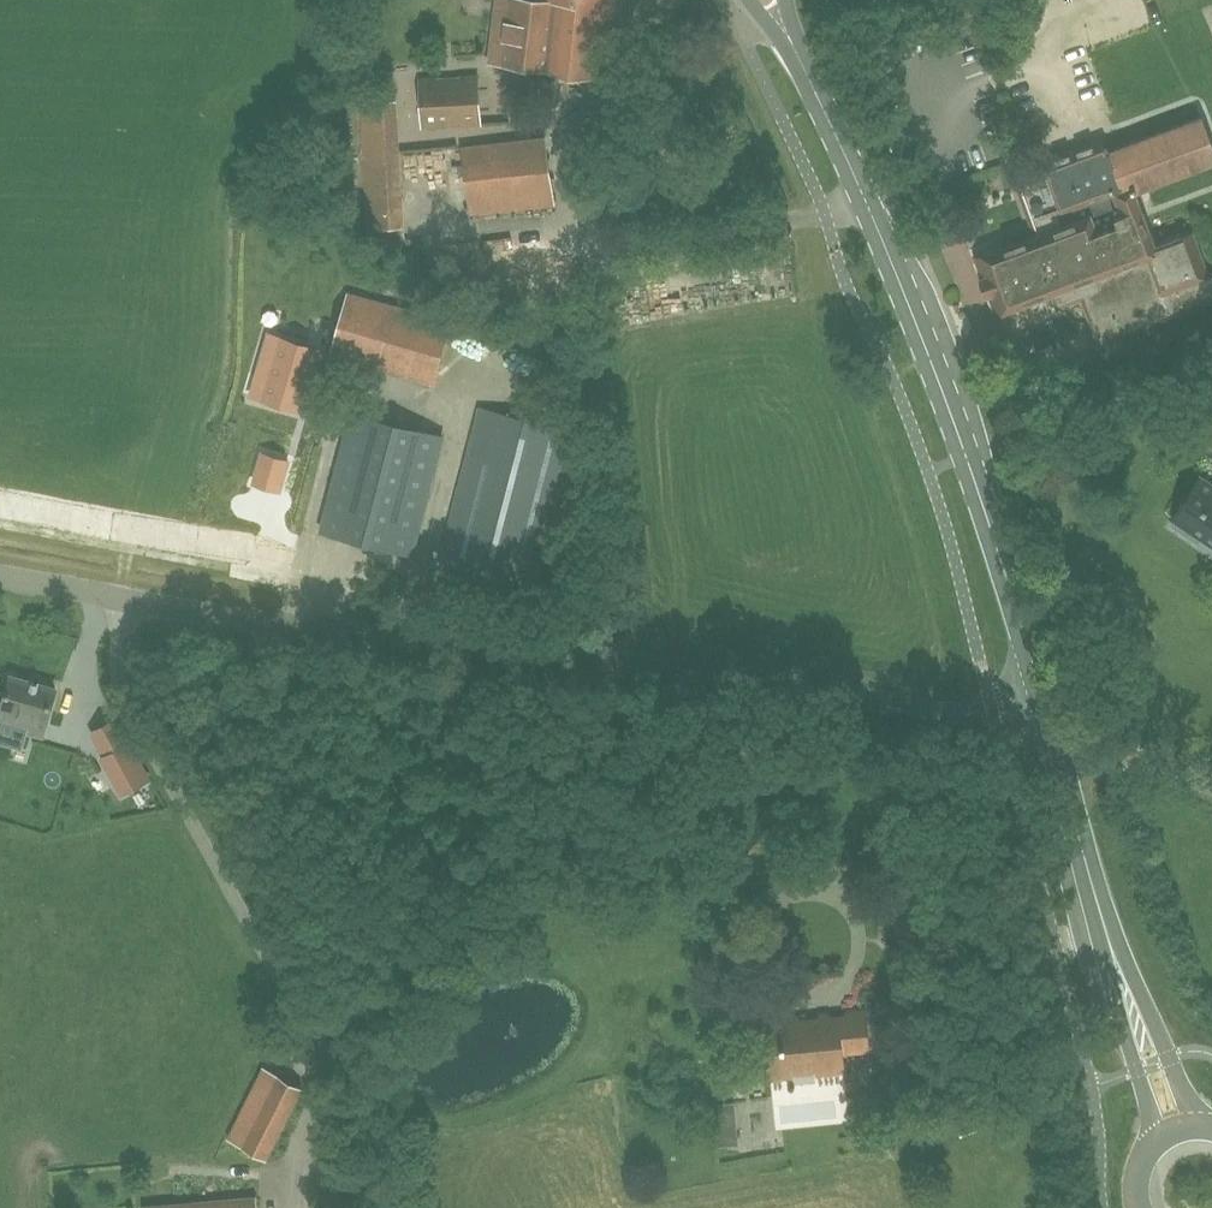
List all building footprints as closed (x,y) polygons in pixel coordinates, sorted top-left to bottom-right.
[(490,60),(551,68),(559,14),(543,11),(544,0),(498,0),(490,60)] [(551,68),(605,75),(615,0),(544,0),(543,11),(559,14),(551,68)] [(477,75),(420,78),(422,128),(480,125),(477,75)] [(396,98),(358,100),(367,229),(404,226),(396,98)] [(1000,312),(1051,292),(1057,308),(1081,298),(1098,343),(1211,300),(1211,273),(1205,276),(1189,234),(1155,247),(1134,191),(1211,162),(1211,144),(1202,117),(1108,152),(1103,140),(1043,163),(1048,176),(1023,185),(1042,233),(987,254),(979,257),(987,279),(1000,312)] [(553,203),(547,153),(467,162),(472,212),(553,203)] [(348,292),(330,355),(376,368),(377,365),(432,381),(449,321),(348,292)] [(319,348),(280,337),(263,397),(301,409),(319,348)] [(443,553),(537,577),(575,431),(481,407),(443,553)] [(322,530),(412,554),(443,436),(353,412),(322,530)] [(1211,542),(1211,489),(1198,479),(1173,516),(1211,542)] [(11,675),(0,714),(0,718),(27,724),(26,730),(42,735),(55,687),(11,675)] [(121,794),(148,779),(129,742),(116,719),(92,731),(105,755),(101,757),(121,794)] [(760,1019),(766,1077),(845,1068),(843,1048),(869,1045),(865,1007),(760,1019)] [(228,1140),(267,1159),(303,1089),(264,1069),(228,1140)] [(739,1146),(735,1103),(711,1106),(715,1148),(739,1146)] [(255,1195),(145,1207),(257,1207),(255,1195)]
